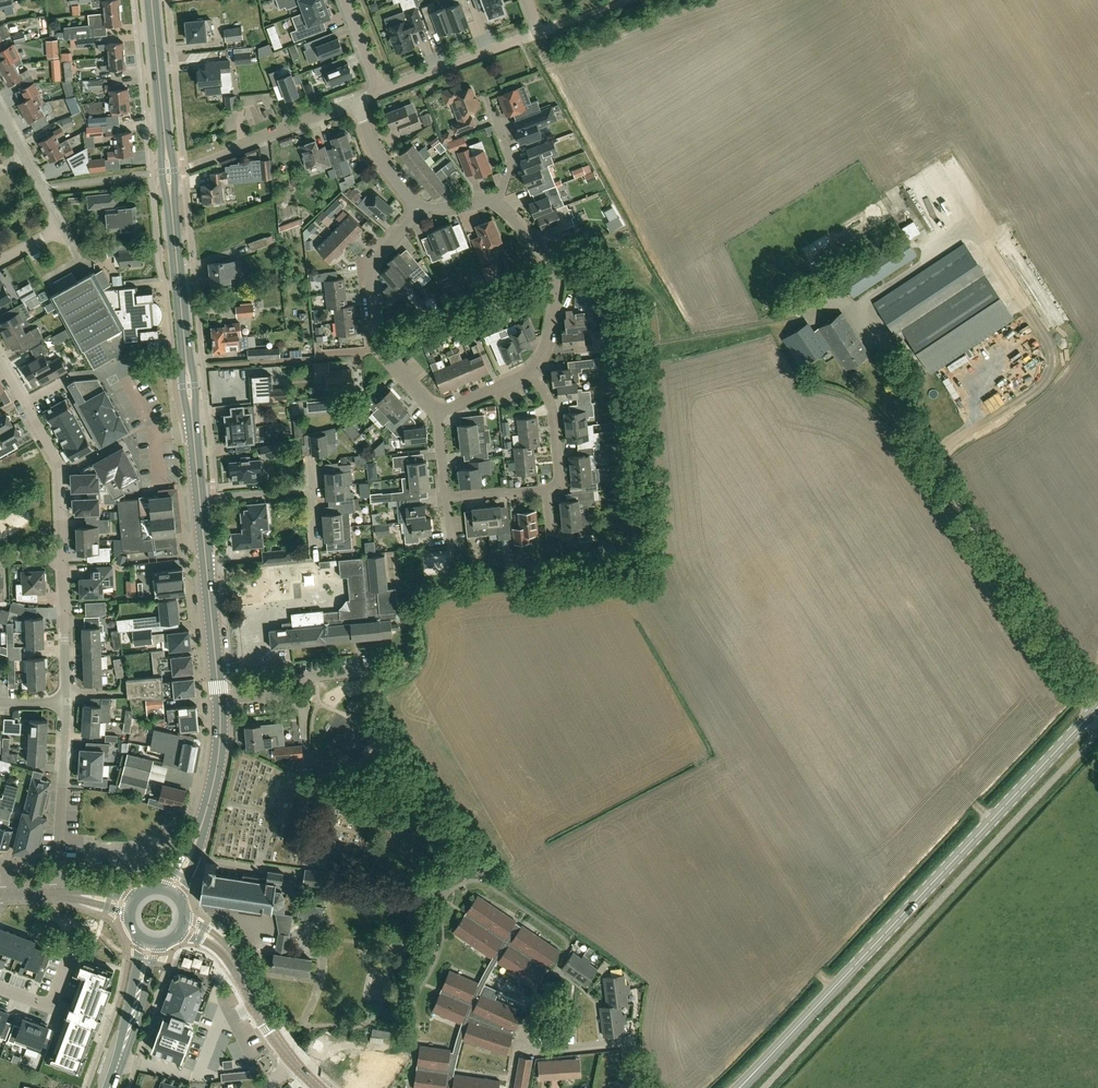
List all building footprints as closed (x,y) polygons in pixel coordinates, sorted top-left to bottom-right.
[(13,7),(11,0),(3,0),(0,1),(0,10),(13,7)] [(120,11),(119,0),(98,0),(94,0),(94,7),(104,6),(104,13),(120,11)] [(302,13),(326,4),(324,0),(276,0),(280,9),(286,6),(285,3),(290,1),(292,7),(299,4),(302,13)] [(467,22),(462,9),(470,7),(467,0),(453,0),(455,5),(446,8),(446,6),(445,7),(454,30),(468,25),(467,22)] [(486,8),(490,17),(492,16),(493,18),(500,16),(499,14),(505,12),(501,3),(503,2),(502,0),(482,0),(482,1),(483,1),(486,8)] [(421,8),(427,21),(434,19),(440,34),(453,29),(454,31),(454,30),(445,7),(436,10),(434,3),(421,8)] [(294,41),(313,34),(310,25),(331,17),(330,16),(332,15),(329,7),(327,8),(326,4),(302,13),(305,21),(298,24),(299,28),(291,32),(294,41)] [(415,7),(405,11),(409,21),(405,22),(404,21),(400,23),(400,21),(398,21),(392,23),(392,24),(392,26),(388,27),(392,37),(390,38),(390,39),(391,44),(393,45),(394,44),(397,52),(414,46),(408,32),(412,30),(413,31),(422,28),(415,7)] [(122,24),(120,11),(104,13),(98,13),(99,21),(96,21),(97,27),(106,26),(122,24)] [(206,39),(205,30),(212,29),(211,19),(186,21),(188,33),(186,34),(186,38),(188,38),(188,40),(206,39)] [(66,39),(77,38),(95,36),(94,27),(91,25),(65,27),(66,39)] [(227,27),(228,34),(244,32),(244,25),(227,27)] [(2,39),(9,35),(7,30),(6,30),(7,31),(0,34),(0,40),(2,39)] [(24,32),(13,35),(15,43),(31,39),(30,33),(24,34),(24,32)] [(248,32),(229,35),(230,43),(249,41),(248,32)] [(264,42),(262,35),(254,36),(255,44),(264,42)] [(275,50),(282,47),(278,35),(270,38),(275,50)] [(95,36),(77,38),(78,47),(96,45),(95,36)] [(323,43),(320,37),(305,43),(307,49),(313,47),(318,60),(343,50),(338,37),(336,38),(323,43)] [(107,44),(99,44),(99,50),(100,50),(108,49),(109,57),(124,55),(123,42),(107,43),(107,44)] [(0,60),(0,70),(2,74),(3,74),(17,66),(16,66),(23,63),(13,44),(0,52),(0,58),(1,60),(0,60)] [(250,51),(235,53),(236,64),(251,62),(250,51)] [(124,55),(109,57),(109,64),(101,65),(101,70),(110,70),(126,68),(124,55)] [(214,69),(198,70),(200,86),(206,85),(206,94),(221,93),(221,84),(222,84),(221,73),(230,72),(229,60),(213,62),(214,69)] [(73,80),(71,61),(64,61),(65,81),(73,80)] [(348,62),(345,63),(334,68),(332,61),(314,68),(317,75),(323,73),(328,85),(353,75),(348,62)] [(23,78),(31,74),(28,69),(27,69),(28,69),(20,73),(17,66),(3,74),(9,86),(23,78)] [(291,71),(278,76),(276,70),(269,73),(274,86),(280,84),(286,99),(299,95),(291,71)] [(102,80),(83,81),(83,91),(90,91),(90,90),(103,89),(102,80)] [(26,99),(18,103),(24,113),(39,104),(44,102),(34,83),(21,90),(26,99)] [(110,90),(111,100),(129,99),(128,88),(119,89),(119,84),(105,86),(105,91),(110,90)] [(460,85),(442,92),(446,103),(452,101),(459,122),(453,124),(456,132),(475,125),(472,117),(469,118),(467,113),(481,107),(478,100),(476,101),(471,87),(462,90),(460,85)] [(524,109),(527,116),(541,111),(538,100),(531,102),(525,86),(499,95),(507,115),(524,109)] [(129,99),(111,100),(113,116),(122,115),(121,110),(130,110),(129,99)] [(46,118),(39,104),(24,113),(29,122),(31,121),(35,130),(49,123),(46,118)] [(80,110),(77,104),(71,107),(73,113),(80,110)] [(517,120),(520,127),(516,128),(516,130),(515,132),(518,140),(520,140),(521,143),(526,141),(527,143),(543,137),(539,126),(557,120),(554,112),(561,109),(558,105),(552,107),(541,111),(527,116),(517,120)] [(402,133),(408,131),(421,126),(416,112),(408,115),(405,106),(386,113),(391,128),(399,125),(402,133)] [(430,114),(421,117),(425,125),(433,122),(430,114)] [(71,117),(61,120),(64,127),(73,124),(71,117)] [(89,126),(107,124),(106,117),(89,118),(89,126)] [(103,135),(102,126),(87,127),(87,129),(84,130),(85,137),(103,135)] [(54,133),(39,141),(45,152),(60,143),(57,137),(64,133),(61,127),(53,131),(54,133)] [(115,138),(115,145),(133,143),(132,131),(114,133),(114,131),(106,132),(106,138),(115,138)] [(329,154),(334,168),(347,163),(345,157),(353,155),(348,142),(350,139),(348,133),(345,132),(338,134),(336,137),(332,139),(336,152),(329,154)] [(441,136),(443,142),(451,139),(449,133),(441,136)] [(433,146),(434,145),(440,141),(437,137),(430,143),(433,146)] [(448,143),(450,148),(451,150),(467,144),(464,137),(448,143)] [(552,140),(535,146),(527,149),(530,157),(521,160),(522,161),(520,163),(523,169),(525,169),(526,173),(522,174),(554,163),(551,155),(557,153),(552,140)] [(331,165),(326,152),(324,147),(318,149),(315,141),(300,146),(307,167),(322,161),(324,167),(331,165)] [(440,141),(434,145),(441,153),(447,149),(440,141)] [(63,149),(60,143),(45,152),(50,162),(65,153),(66,155),(74,151),(70,145),(63,149)] [(134,154),(133,143),(115,145),(116,152),(108,152),(108,159),(120,158),(120,165),(135,164),(134,157),(133,157),(133,154),(134,154)] [(400,154),(409,165),(428,150),(425,146),(419,151),(413,144),(400,154)] [(87,147),(69,157),(73,166),(89,157),(87,147)] [(467,175),(474,172),(476,176),(491,171),(484,151),(473,155),(471,148),(459,152),(467,175)] [(409,165),(417,176),(430,166),(425,159),(431,154),(428,150),(409,165)] [(104,159),(89,161),(90,171),(106,170),(104,159)] [(261,160),(263,179),(272,178),(270,159),(261,160)] [(221,183),(234,182),(236,182),(236,178),(252,177),(251,161),(239,162),(240,164),(232,165),(232,166),(226,167),(227,171),(212,173),(211,171),(212,184),(202,184),(204,203),(223,201),(221,183)] [(527,188),(528,188),(538,184),(540,191),(543,190),(556,185),(549,165),(554,163),(522,174),(527,188)] [(454,164),(449,169),(426,186),(434,198),(447,188),(442,181),(457,168),(454,164)] [(589,164),(583,167),(574,170),(577,177),(585,174),(592,172),(589,164)] [(435,173),(430,166),(417,176),(426,186),(449,169),(446,165),(435,173)] [(593,171),(592,172),(585,174),(588,181),(596,178),(593,171)] [(545,197),(535,201),(530,203),(531,206),(529,208),(532,214),(534,215),(535,216),(564,205),(553,209),(551,203),(561,199),(556,185),(543,190),(545,197)] [(354,189),(348,195),(355,201),(361,195),(354,189)] [(89,208),(97,208),(106,207),(107,209),(116,208),(116,206),(118,206),(116,193),(88,195),(89,208)] [(366,195),(358,205),(368,214),(373,209),(384,219),(393,208),(377,195),(372,200),(366,195)] [(338,199),(325,212),(330,217),(335,212),(337,213),(345,205),(338,199)] [(116,208),(107,209),(109,230),(118,229),(118,230),(137,228),(135,206),(127,207),(126,205),(118,206),(116,206),(116,208)] [(566,209),(564,205),(535,216),(535,217),(538,216),(538,217),(537,219),(539,225),(542,226),(543,229),(558,223),(561,230),(575,225),(572,217),(573,215),(571,209),(568,208),(566,209)] [(606,216),(615,213),(612,206),(604,209),(606,216)] [(341,223),(356,238),(360,234),(357,232),(363,227),(350,214),(341,223)] [(610,231),(622,225),(618,216),(606,223),(610,231)] [(301,219),(280,227),(281,230),(302,223),(301,219)] [(472,238),(476,248),(482,263),(494,259),(489,246),(501,241),(492,219),(476,226),(480,235),(472,238)] [(313,223),(304,232),(304,238),(306,240),(318,228),(313,223)] [(356,238),(341,223),(333,231),(346,244),(351,239),(353,241),(356,238)] [(457,237),(452,226),(451,223),(440,228),(448,248),(455,246),(458,252),(469,247),(464,235),(457,237)] [(434,247),(427,249),(432,262),(444,257),(441,251),(448,248),(440,228),(428,233),(434,247)] [(325,240),(340,255),(343,251),(341,249),(346,244),(333,231),(325,240)] [(266,237),(249,243),(252,251),(269,245),(269,244),(274,242),(272,236),(267,238),(266,237)] [(905,237),(842,280),(854,297),(917,255),(905,237)] [(325,240),(316,248),(329,261),(334,256),(336,258),(340,255),(325,240)] [(964,243),(874,303),(899,340),(907,335),(930,370),(1012,316),(964,243)] [(107,246),(92,248),(93,258),(120,255),(122,266),(141,264),(141,262),(142,261),(142,257),(140,256),(139,249),(126,250),(126,244),(112,246),(107,246)] [(399,253),(389,261),(405,280),(402,277),(408,272),(416,281),(426,272),(414,258),(408,263),(399,253)] [(239,261),(210,264),(211,282),(231,281),(230,277),(241,276),(239,261)] [(390,284),(384,289),(379,293),(389,304),(404,291),(399,285),(405,280),(389,261),(388,262),(391,265),(381,273),(390,284)] [(493,264),(482,268),(491,290),(502,285),(493,264)] [(103,267),(94,272),(104,289),(112,284),(103,267)] [(104,290),(104,289),(94,272),(77,281),(72,272),(54,282),(59,291),(51,296),(81,351),(83,349),(94,369),(119,355),(119,356),(126,353),(125,352),(140,343),(143,343),(147,342),(148,350),(160,349),(158,325),(159,324),(161,321),(163,318),(163,313),(162,309),(160,306),(156,303),(154,302),(152,288),(137,290),(137,287),(104,290)] [(112,276),(113,285),(122,284),(121,275),(112,276)] [(325,280),(326,294),(346,292),(344,278),(325,280)] [(11,299),(0,279),(0,306),(11,299)] [(614,291),(605,292),(606,296),(607,296),(608,300),(614,299),(614,291)] [(346,292),(326,294),(328,308),(354,305),(347,306),(346,292)] [(579,307),(579,310),(566,311),(567,318),(565,318),(567,332),(562,332),(588,330),(594,329),(591,300),(586,300),(585,292),(576,292),(575,307),(579,307)] [(35,296),(24,302),(28,309),(39,303),(35,296)] [(12,308),(16,315),(0,324),(0,325),(6,336),(23,327),(20,322),(31,315),(28,309),(24,302),(12,308)] [(423,302),(418,305),(423,312),(428,310),(423,302)] [(254,305),(241,306),(237,307),(238,317),(255,315),(254,305)] [(355,319),(354,305),(328,308),(328,309),(334,308),(336,321),(355,319)] [(483,307),(472,312),(477,324),(488,319),(483,307)] [(802,366),(832,346),(846,369),(869,354),(842,312),(809,334),(803,325),(783,338),(802,366)] [(473,316),(462,321),(465,329),(476,324),(473,316)] [(357,333),(355,319),(336,321),(337,335),(357,333)] [(508,327),(510,333),(520,357),(521,357),(518,351),(531,345),(529,340),(536,337),(528,319),(508,327)] [(240,350),(240,349),(248,348),(247,335),(241,335),(240,323),(226,324),(226,329),(223,330),(223,327),(213,328),(213,330),(212,331),(212,335),(213,336),(214,345),(213,346),(214,350),(215,350),(215,353),(240,350)] [(13,349),(20,345),(30,340),(33,346),(45,340),(37,327),(26,333),(23,327),(6,336),(13,349)] [(507,362),(520,357),(510,333),(501,337),(498,330),(484,336),(487,343),(491,342),(496,354),(503,351),(507,362)] [(564,346),(574,345),(575,352),(592,350),(591,339),(584,339),(583,330),(588,330),(562,332),(564,346)] [(59,334),(52,338),(56,344),(63,341),(59,334)] [(31,381),(39,377),(43,384),(67,371),(59,357),(48,363),(44,355),(47,353),(47,351),(44,345),(42,344),(32,350),(36,358),(23,366),(24,369),(24,372),(26,377),(29,378),(31,381)] [(475,354),(469,357),(477,377),(489,372),(477,344),(471,346),(475,354)] [(280,348),(248,350),(248,359),(281,357),(280,348)] [(452,350),(466,382),(477,377),(469,357),(462,359),(459,351),(459,352),(457,348),(452,350)] [(454,387),(466,382),(452,350),(447,352),(449,356),(448,356),(452,364),(445,366),(454,387)] [(442,392),(454,387),(445,366),(439,369),(434,358),(430,360),(432,363),(430,364),(442,392)] [(583,372),(582,368),(599,366),(598,358),(581,360),(582,368),(552,371),(553,385),(580,382),(579,372),(583,372)] [(328,362),(315,363),(316,376),(327,376),(328,389),(352,387),(351,369),(329,371),(328,362)] [(287,388),(272,389),(271,375),(250,376),(251,402),(273,401),(288,400),(287,388)] [(69,383),(75,394),(102,443),(123,432),(119,426),(124,424),(119,416),(117,417),(111,406),(113,405),(108,396),(104,399),(102,394),(106,392),(105,390),(104,390),(98,378),(75,381),(75,380),(69,383)] [(578,404),(580,404),(591,403),(590,390),(582,391),(582,388),(581,389),(580,382),(553,385),(558,384),(559,398),(577,396),(578,404)] [(390,390),(381,399),(376,394),(366,403),(374,411),(380,406),(385,412),(399,400),(390,390)] [(65,399),(44,411),(51,424),(52,423),(65,447),(64,448),(72,461),(93,449),(65,399)] [(336,411),(335,400),(312,401),(312,412),(336,411)] [(393,432),(403,423),(398,418),(408,409),(399,400),(385,412),(391,418),(385,423),(393,432)] [(580,412),(569,413),(565,413),(566,427),(588,425),(587,419),(589,418),(589,416),(594,416),(593,402),(591,403),(580,404),(580,412)] [(226,424),(227,429),(256,426),(254,405),(232,407),(233,414),(221,416),(222,424),(226,424)] [(2,415),(0,416),(0,432),(15,424),(13,425),(10,420),(11,418),(9,415),(7,414),(6,413),(2,415)] [(486,436),(485,429),(484,414),(471,416),(472,423),(459,425),(460,439),(478,437),(486,436)] [(396,436),(401,435),(401,443),(416,441),(425,440),(428,440),(426,426),(411,428),(411,425),(415,421),(411,416),(403,423),(393,432),(396,436)] [(517,419),(519,433),(538,431),(537,416),(517,419)] [(309,434),(308,421),(297,421),(298,434),(309,434)] [(10,452),(6,445),(14,441),(22,436),(21,435),(21,433),(20,430),(17,429),(15,424),(0,432),(0,440),(0,457),(10,452)] [(585,447),(593,446),(600,446),(598,432),(591,433),(591,431),(588,431),(588,425),(566,427),(568,441),(584,439),(585,447)] [(258,441),(256,426),(227,429),(228,435),(223,435),(224,444),(236,443),(236,452),(251,448),(250,441),(258,441)] [(335,427),(321,431),(304,435),(305,444),(312,444),(313,454),(328,453),(327,444),(336,443),(335,427)] [(351,436),(355,440),(361,434),(357,430),(351,436)] [(514,447),(540,444),(538,431),(519,433),(520,446),(514,447)] [(361,434),(355,440),(358,443),(365,438),(361,434)] [(475,451),(475,459),(488,458),(487,443),(479,443),(478,437),(460,439),(462,453),(475,451)] [(263,456),(278,452),(276,444),(261,447),(263,456)] [(540,445),(540,444),(514,447),(515,461),(535,459),(533,445),(540,445)] [(593,446),(585,447),(580,448),(581,455),(570,456),(571,471),(596,468),(593,446)] [(123,447),(116,451),(94,463),(104,482),(115,476),(120,486),(121,486),(139,476),(123,447)] [(413,462),(413,455),(393,457),(394,467),(401,467),(401,471),(405,470),(406,477),(410,477),(428,475),(426,461),(413,462)] [(230,463),(229,465),(229,468),(231,470),(231,474),(233,474),(234,482),(250,481),(262,480),(260,459),(250,460),(249,456),(241,457),(242,461),(230,462),(230,463)] [(535,459),(515,461),(517,475),(536,473),(535,459)] [(469,462),(470,468),(459,470),(461,486),(482,484),(480,473),(491,472),(490,460),(469,462)] [(126,494),(121,486),(120,486),(115,476),(104,482),(94,463),(80,471),(80,474),(73,474),(73,478),(72,478),(72,479),(73,479),(73,485),(72,485),(72,486),(73,486),(73,489),(81,489),(81,490),(82,490),(82,489),(87,489),(88,494),(104,493),(110,493),(114,500),(126,494)] [(338,472),(326,473),(325,473),(326,486),(345,484),(350,484),(353,484),(352,476),(351,464),(338,465),(337,465),(338,472)] [(584,491),(594,490),(598,490),(597,480),(598,479),(597,468),(596,468),(571,471),(573,485),(584,484),(584,491)] [(403,484),(403,491),(382,494),(383,502),(390,501),(411,499),(417,498),(416,490),(429,489),(428,475),(410,477),(410,484),(403,484)] [(327,499),(328,499),(340,498),(341,505),(335,506),(354,504),(353,492),(345,492),(345,484),(326,486),(326,488),(323,488),(324,497),(327,497),(327,499)] [(560,502),(562,515),(589,512),(589,505),(592,505),(594,504),(595,502),(594,490),(584,491),(581,491),(582,499),(560,502)] [(105,502),(104,493),(88,494),(88,498),(74,499),(74,510),(76,510),(77,513),(85,513),(85,519),(99,519),(99,502),(105,502)] [(172,495),(118,501),(123,551),(127,552),(148,550),(148,557),(157,556),(156,549),(167,548),(168,553),(178,552),(176,552),(176,549),(176,547),(177,547),(172,495)] [(395,509),(397,509),(399,522),(430,519),(430,518),(426,519),(425,505),(411,506),(411,499),(390,501),(390,504),(391,507),(393,509),(395,509)] [(232,535),(230,538),(233,540),(233,549),(263,546),(262,529),(269,529),(266,503),(248,504),(249,512),(241,513),(243,533),(232,534),(232,535)] [(355,512),(354,504),(335,506),(336,513),(323,514),(324,527),(351,525),(350,513),(355,512)] [(511,538),(511,532),(509,519),(501,520),(500,505),(486,507),(489,533),(496,532),(496,533),(499,532),(499,539),(511,538)] [(482,534),(489,533),(486,507),(472,508),(474,523),(466,524),(467,537),(475,536),(475,534),(482,534)] [(521,528),(514,529),(515,543),(529,542),(529,534),(537,534),(535,511),(519,513),(521,528)] [(590,519),(589,512),(562,515),(563,529),(577,528),(578,536),(590,534),(589,520),(590,519)] [(99,519),(91,519),(91,527),(77,528),(77,541),(98,540),(98,532),(109,532),(108,519),(99,519)] [(432,532),(430,519),(399,522),(403,522),(406,543),(420,542),(419,534),(432,532)] [(389,524),(375,526),(376,536),(390,534),(389,524)] [(338,539),(339,549),(352,548),(351,525),(324,527),(325,541),(338,539)] [(78,554),(89,553),(92,553),(93,561),(110,560),(110,547),(99,548),(98,540),(77,541),(78,554)] [(602,545),(598,548),(599,554),(604,556),(609,552),(607,547),(602,545)] [(290,549),(263,552),(264,562),(291,560),(290,549)] [(388,589),(385,555),(339,559),(341,577),(348,576),(350,599),(348,599),(346,599),(339,608),(339,610),(339,611),(323,612),(323,610),(291,613),(292,622),(282,623),(282,629),(270,630),(271,648),(291,646),(326,643),(326,642),(392,636),(391,620),(397,619),(396,612),(398,612),(396,588),(388,589)] [(81,596),(103,595),(102,586),(113,586),(112,567),(91,568),(92,578),(80,579),(81,582),(79,583),(79,585),(78,587),(79,590),(80,591),(81,593),(81,596)] [(186,593),(183,570),(152,573),(155,597),(186,593)] [(16,583),(17,600),(38,602),(38,593),(45,593),(44,571),(22,572),(23,583),(16,583)] [(137,596),(136,580),(127,580),(127,596),(137,596)] [(134,633),(135,643),(152,641),(169,639),(170,650),(191,648),(189,630),(152,634),(151,631),(171,629),(171,622),(179,621),(177,598),(159,600),(161,616),(151,617),(152,631),(151,631),(134,633)] [(106,601),(86,602),(86,616),(106,615),(106,601)] [(27,607),(12,603),(10,611),(25,615),(27,607)] [(26,618),(26,632),(44,632),(43,617),(26,618)] [(118,630),(128,629),(127,620),(117,621),(118,630)] [(83,642),(101,641),(100,627),(83,627),(83,642)] [(111,631),(113,640),(120,639),(118,630),(111,631)] [(45,646),(44,632),(26,632),(27,647),(45,646)] [(14,647),(13,633),(7,633),(7,653),(21,653),(21,647),(14,647)] [(121,648),(120,639),(113,640),(114,649),(121,648)] [(83,642),(84,656),(101,655),(101,646),(105,646),(105,641),(101,641),(83,642)] [(21,659),(21,653),(7,653),(8,674),(15,673),(14,659),(21,659)] [(84,656),(84,670),(102,669),(101,655),(84,656)] [(165,659),(152,660),(153,670),(173,668),(174,673),(193,671),(191,655),(183,656),(183,655),(165,657),(165,659)] [(28,673),(46,672),(45,658),(27,659),(28,673)] [(114,659),(116,668),(122,667),(121,658),(114,659)] [(124,676),(122,667),(116,668),(117,677),(124,676)] [(107,669),(102,669),(84,670),(85,684),(102,683),(102,675),(108,675),(107,669)] [(46,687),(46,672),(28,673),(28,687),(46,687)] [(15,673),(8,674),(9,688),(17,688),(17,682),(15,682),(15,673)] [(127,678),(128,698),(164,698),(164,697),(196,694),(194,678),(163,681),(162,675),(127,678)] [(110,706),(111,698),(101,698),(101,706),(84,705),(83,719),(110,721),(111,713),(109,713),(109,706),(110,706)] [(163,698),(146,700),(147,717),(155,717),(155,722),(160,722),(160,725),(165,727),(163,698)] [(197,705),(167,708),(169,725),(178,724),(178,731),(199,729),(197,705)] [(131,723),(132,717),(133,711),(126,710),(124,722),(131,723)] [(13,724),(14,719),(4,718),(4,733),(10,733),(11,724),(13,724)] [(110,721),(83,719),(82,733),(99,735),(101,721),(110,721)] [(30,734),(47,735),(48,721),(30,720),(30,734)] [(130,732),(131,727),(131,723),(124,722),(123,731),(130,732)] [(263,746),(284,744),(282,723),(245,726),(247,748),(263,746)] [(154,729),(151,747),(167,750),(164,763),(178,767),(179,766),(196,769),(200,745),(193,744),(194,737),(154,729)] [(30,734),(29,748),(46,749),(47,735),(30,734)] [(110,743),(97,743),(96,750),(81,749),(80,763),(103,764),(103,756),(109,756),(110,743)] [(301,745),(282,747),(283,758),(302,756),(301,745)] [(3,747),(2,756),(2,759),(16,764),(17,754),(9,754),(9,747),(3,747)] [(29,748),(28,762),(45,763),(46,749),(29,748)] [(127,753),(119,786),(146,792),(154,760),(127,753)] [(79,777),(85,777),(94,778),(94,785),(107,786),(108,778),(102,778),(103,764),(80,763),(79,777)] [(51,781),(41,779),(43,772),(34,770),(23,812),(14,850),(20,852),(19,854),(28,856),(28,854),(31,854),(30,858),(38,861),(40,852),(36,851),(38,845),(40,845),(44,830),(42,829),(43,823),(45,823),(47,817),(42,816),(44,807),(47,808),(49,796),(47,796),(51,781)] [(165,801),(175,804),(181,805),(185,790),(163,785),(159,800),(149,797),(148,803),(163,808),(165,801)] [(8,825),(10,820),(16,798),(4,794),(3,797),(1,807),(0,809),(0,846),(4,847),(5,846),(8,847),(9,845),(13,830),(8,829),(8,825)] [(369,835),(368,840),(374,842),(376,832),(369,831),(369,835)] [(215,874),(216,864),(206,862),(204,872),(215,874)] [(215,874),(204,872),(200,902),(202,902),(238,907),(238,911),(263,915),(263,912),(272,912),(272,913),(275,913),(279,933),(275,954),(274,953),(272,969),(309,974),(311,959),(294,956),(295,951),(287,950),(293,915),(284,914),(286,903),(284,902),(285,896),(287,896),(286,895),(285,895),(283,892),(294,893),(296,881),(283,879),(284,873),(268,870),(267,878),(243,874),(243,878),(215,874)] [(305,870),(303,885),(324,888),(326,873),(305,870)] [(466,912),(453,932),(492,958),(485,970),(479,983),(449,970),(432,1011),(461,1023),(456,1039),(453,1050),(420,1045),(414,1087),(499,1087),(500,1081),(454,1074),(456,1064),(459,1051),(462,1040),(507,1054),(513,1035),(515,1030),(523,1012),(495,999),(499,991),(484,985),(485,982),(490,972),(497,961),(536,988),(560,951),(522,925),(521,926),(515,922),(516,921),(477,895),(466,912)] [(299,903),(297,918),(320,921),(322,906),(299,903)] [(5,951),(12,932),(5,930),(0,928),(0,949),(5,951)] [(5,951),(17,955),(24,937),(12,932),(5,951)] [(35,941),(24,937),(17,955),(27,959),(26,965),(27,965),(34,946),(35,941)] [(46,967),(50,957),(51,955),(45,952),(45,951),(34,946),(27,965),(38,969),(40,965),(46,967)] [(573,952),(562,969),(574,977),(587,958),(583,955),(581,958),(573,952)] [(591,961),(587,958),(574,977),(586,986),(597,969),(589,964),(591,961)] [(47,1060),(74,1070),(77,1062),(83,1065),(87,1055),(86,1055),(80,1052),(82,1047),(88,1049),(97,1026),(98,1026),(101,1017),(101,1016),(106,1002),(106,1003),(110,993),(103,991),(106,984),(104,983),(106,978),(110,980),(110,979),(114,970),(97,964),(97,965),(80,959),(76,967),(74,974),(81,976),(83,970),(87,972),(74,1006),(70,1005),(66,1015),(67,1015),(70,1016),(56,1055),(52,1054),(50,1053),(47,1060)] [(202,1011),(197,1009),(205,987),(202,981),(180,973),(179,973),(174,976),(162,1009),(172,1013),(186,1018),(193,1020),(193,1019),(199,1021),(202,1011)] [(606,992),(629,989),(629,984),(625,984),(624,974),(604,977),(606,992)] [(630,994),(629,989),(606,992),(608,1006),(601,1007),(627,1004),(626,994),(630,994)] [(627,1004),(601,1007),(602,1021),(626,1019),(625,1014),(621,1014),(620,1005),(627,1004)] [(6,1039),(11,1026),(5,1023),(6,1020),(9,1012),(7,1012),(8,1010),(1,1007),(0,1009),(0,1037),(6,1039)] [(164,1016),(161,1025),(165,1026),(159,1042),(155,1041),(152,1049),(181,1060),(187,1043),(184,1042),(190,1026),(184,1024),(186,1018),(172,1013),(170,1019),(164,1016)] [(8,1040),(27,1047),(36,1022),(32,1021),(33,1019),(25,1016),(25,1018),(23,1017),(20,1026),(19,1029),(13,1026),(8,1040)] [(626,1019),(602,1021),(604,1036),(624,1034),(623,1024),(626,1023),(626,1019)] [(46,1054),(51,1040),(45,1038),(46,1035),(49,1027),(47,1026),(48,1025),(41,1022),(40,1024),(36,1022),(27,1047),(46,1054)] [(515,1087),(527,1087),(532,1058),(520,1056),(515,1087)] [(233,1060),(223,1061),(223,1068),(233,1067),(233,1060)] [(540,1075),(559,1074),(558,1060),(539,1061),(540,1075)] [(221,1073),(222,1081),(251,1078),(250,1070),(221,1073)]
